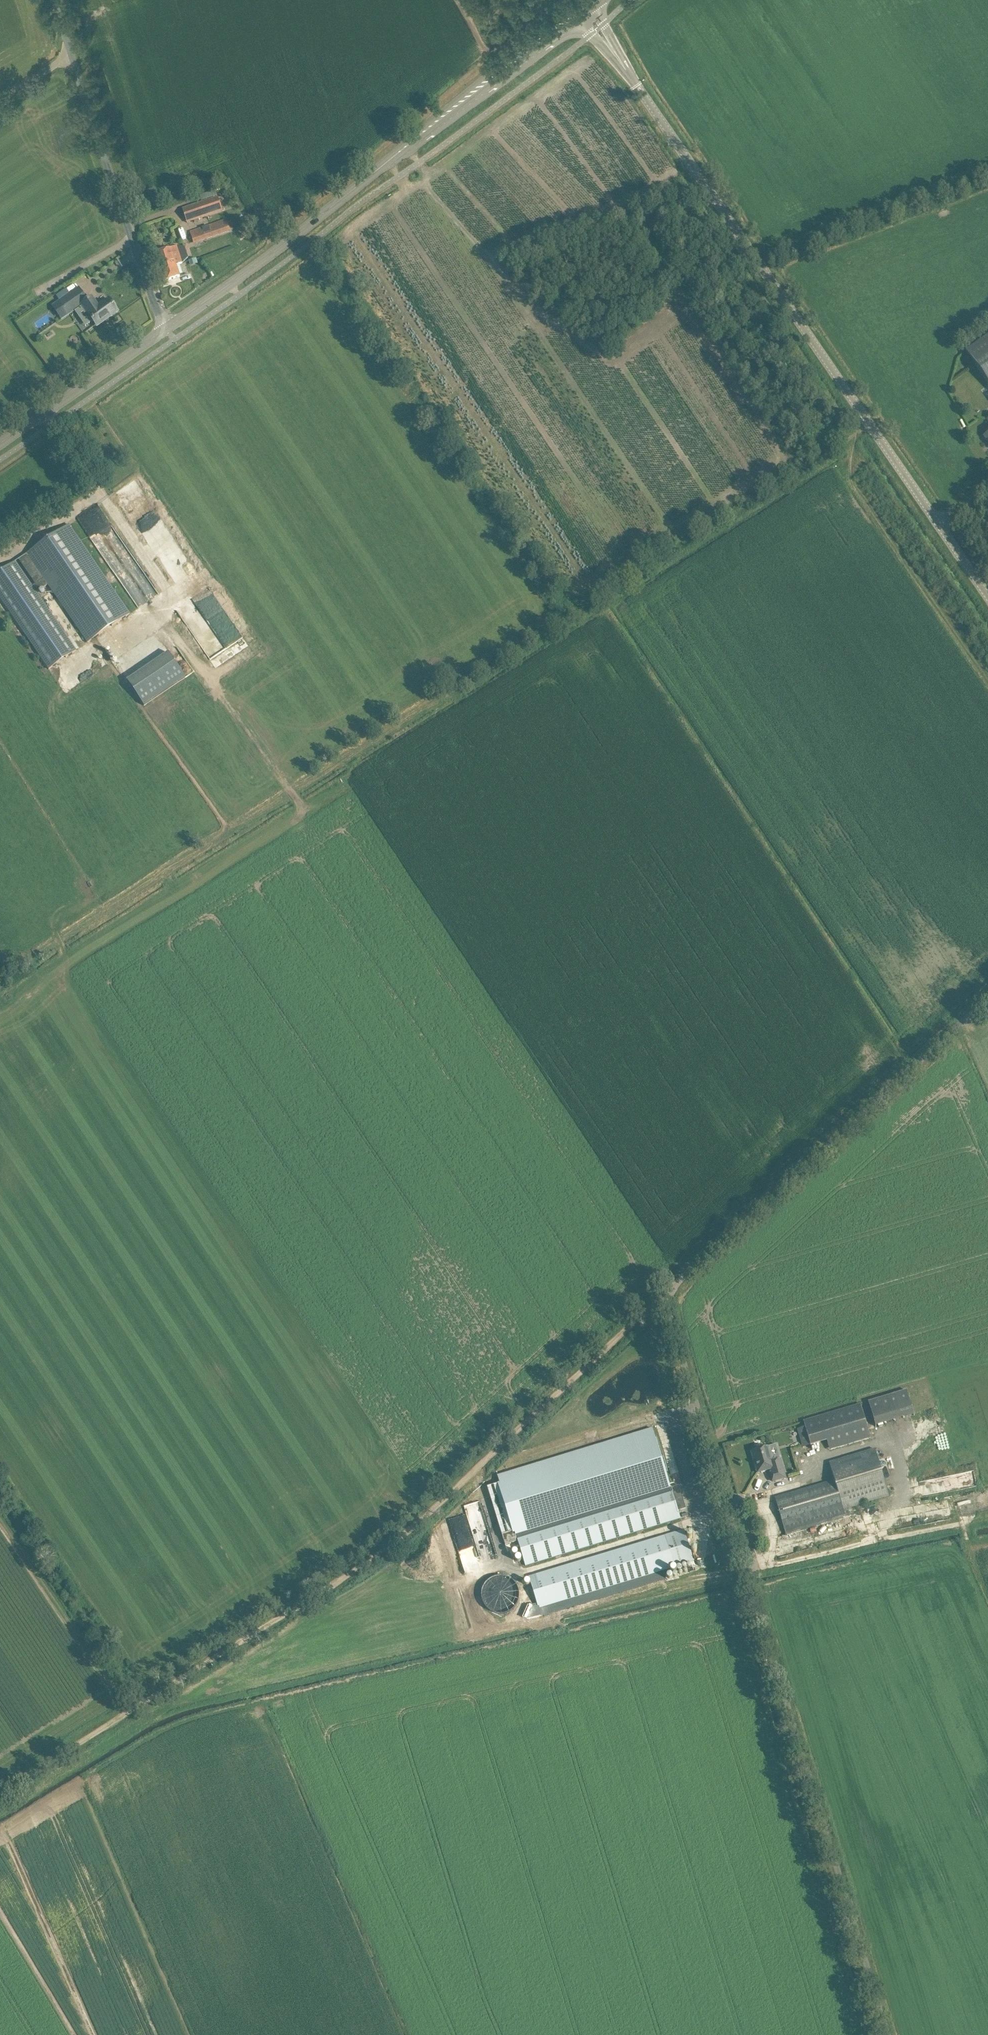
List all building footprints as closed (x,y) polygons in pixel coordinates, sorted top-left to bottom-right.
[(203,202),(192,206),(197,219),(222,211),(218,197),(203,202)] [(206,239),(229,231),(226,220),(190,232),(193,241),(206,237),(206,239)] [(177,246),(155,253),(160,268),(182,260),(182,263),(188,257),(185,248),(177,246)] [(182,260),(160,268),(164,282),(180,277),(177,267),(176,265),(182,263),(182,260)] [(59,301),(52,306),(61,320),(75,310),(82,305),(94,321),(96,325),(110,315),(111,317),(118,312),(109,299),(98,306),(92,297),(88,300),(79,288),(70,294),(59,301)] [(59,301),(70,294),(66,289),(56,296),(59,301)] [(45,302),(38,307),(40,311),(47,305),(45,302)] [(30,312),(17,321),(20,327),(34,317),(30,312)] [(987,383),(987,335),(965,351),(987,383)] [(167,567),(184,555),(148,504),(138,511),(141,515),(140,516),(138,513),(131,517),(167,567)] [(98,511),(82,519),(96,545),(108,539),(106,535),(110,533),(98,511)] [(75,533),(69,524),(19,559),(35,584),(33,586),(16,561),(0,572),(0,597),(49,669),(79,648),(72,638),(70,640),(37,592),(47,585),(87,643),(130,613),(75,533)] [(247,647),(220,600),(202,611),(224,649),(209,658),(214,666),(247,647)] [(190,613),(183,618),(208,658),(223,648),(216,636),(209,641),(204,634),(203,635),(200,630),(205,627),(198,616),(194,619),(190,613)] [(122,681),(140,708),(182,679),(164,653),(122,681)] [(911,1414),(903,1389),(865,1401),(873,1427),(911,1414)] [(860,1404),(803,1421),(805,1426),(811,1445),(827,1440),(868,1428),(860,1404)] [(500,1483),(487,1487),(505,1545),(512,1543),(518,1541),(519,1547),(525,1566),(671,1521),(681,1518),(678,1511),(671,1488),(671,1487),(664,1466),(663,1462),(657,1442),(655,1438),(652,1428),(498,1476),(500,1483)] [(758,1473),(771,1469),(772,1473),(771,1473),(773,1482),(785,1478),(780,1460),(771,1462),(766,1447),(752,1452),(758,1473)] [(775,1498),(786,1535),(850,1516),(848,1508),(859,1505),(859,1504),(889,1495),(875,1449),(830,1463),(835,1480),(775,1498)] [(671,1488),(678,1511),(685,1509),(686,1508),(679,1485),(678,1485),(673,1487),(671,1488)] [(528,1604),(522,1617),(528,1619),(543,1614),(544,1617),(550,1615),(549,1614),(665,1579),(666,1578),(665,1573),(671,1571),(670,1568),(694,1561),(684,1530),(529,1578),(537,1603),(531,1605),(528,1604)] [(493,1613),(501,1614),(509,1612),(515,1607),(519,1600),(519,1592),(517,1585),(511,1578),(504,1576),(496,1576),(489,1580),(484,1586),(482,1594),(482,1601),(487,1608),(493,1613)]
